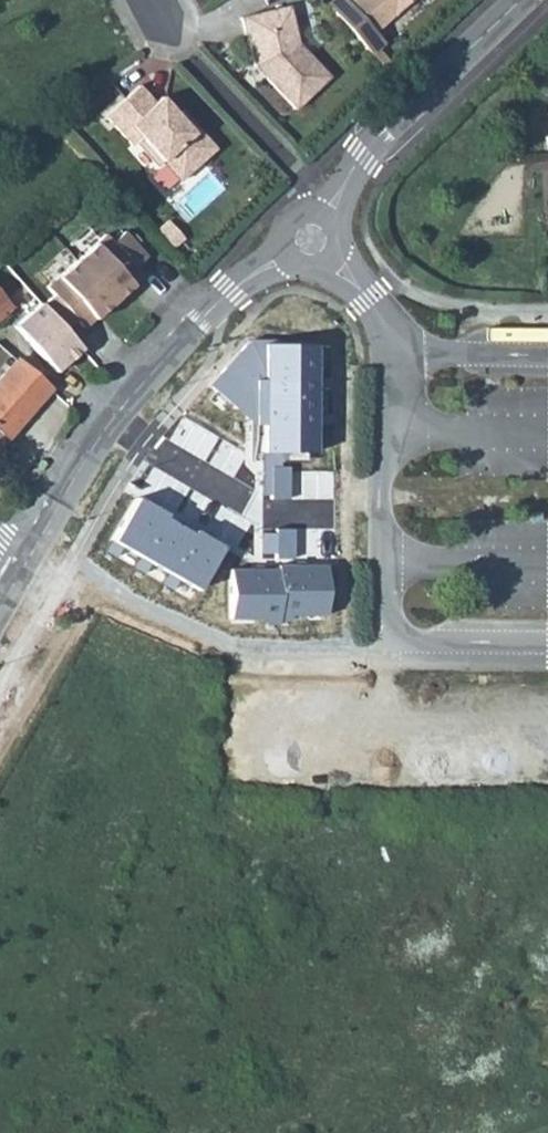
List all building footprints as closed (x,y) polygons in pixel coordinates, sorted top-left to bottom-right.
[(326,5),(370,54),(383,42),(373,32),(409,0),(331,0),(326,5)] [(247,35),(254,65),(261,64),(269,73),(265,76),(296,108),(330,76),(297,42),(288,6),(240,17),(244,35),(247,35)] [(261,64),(254,65),(265,76),(269,73),(261,64)] [(138,85),(104,115),(131,145),(134,142),(140,137),(161,161),(180,181),(212,151),(212,144),(197,127),(192,132),(176,114),(160,97),(154,102),(138,85)] [(181,110),(176,114),(192,132),(197,127),(181,110)] [(140,137),(134,142),(155,167),(161,161),(140,137)] [(43,303),(65,328),(77,318),(85,326),(96,316),(92,312),(97,308),(100,312),(113,299),(127,287),(124,284),(128,279),(132,283),(143,273),(136,265),(147,254),(125,229),(112,240),(105,232),(76,259),(48,285),(55,293),(43,303)] [(0,264),(0,292),(7,299),(21,285),(0,263),(0,264)] [(262,344),(262,450),(314,450),(314,344),(262,344)] [(8,435),(50,387),(17,358),(0,377),(0,429),(8,435)] [(289,468),(271,467),(270,499),(286,499),(287,487),(292,487),(292,477),(288,477),(289,468)] [(164,515),(138,499),(113,539),(192,587),(217,546),(191,530),(189,533),(163,517),(164,515)] [(291,552),(292,529),(277,528),(277,551),(291,552)] [(278,565),(278,569),(278,619),(323,619),(322,565),(278,565)] [(278,619),(278,569),(232,569),(232,620),(278,619)]
